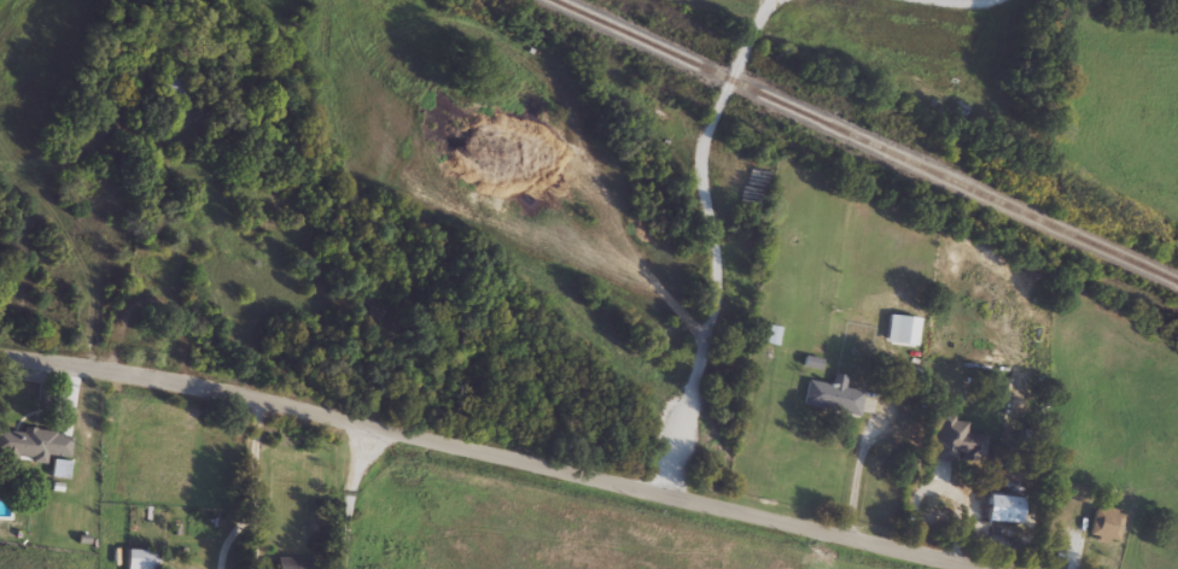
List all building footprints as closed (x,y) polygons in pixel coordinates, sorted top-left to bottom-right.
[(776,345),(764,342),(768,325),(780,329),(776,345)] [(807,381),(830,386),(833,374),(846,377),(844,388),(864,392),(858,417),(801,406),(807,381)] [(46,464),(0,458),(0,428),(71,438),(69,458),(47,456),(46,464)] [(52,477),(52,462),(69,462),(69,477),(52,477)] [(960,493),(967,493),(967,517),(926,518),(926,487),(944,487),(944,476),(960,475),(960,493)] [(1020,524),(985,521),(987,494),(1022,499),(1020,524)] [(1087,539),(1090,509),(1121,511),(1119,541),(1087,539)] [(156,551),(156,568),(126,568),(126,551),(156,551)] [(309,558),(309,568),(276,568),(276,558),(309,558)]
